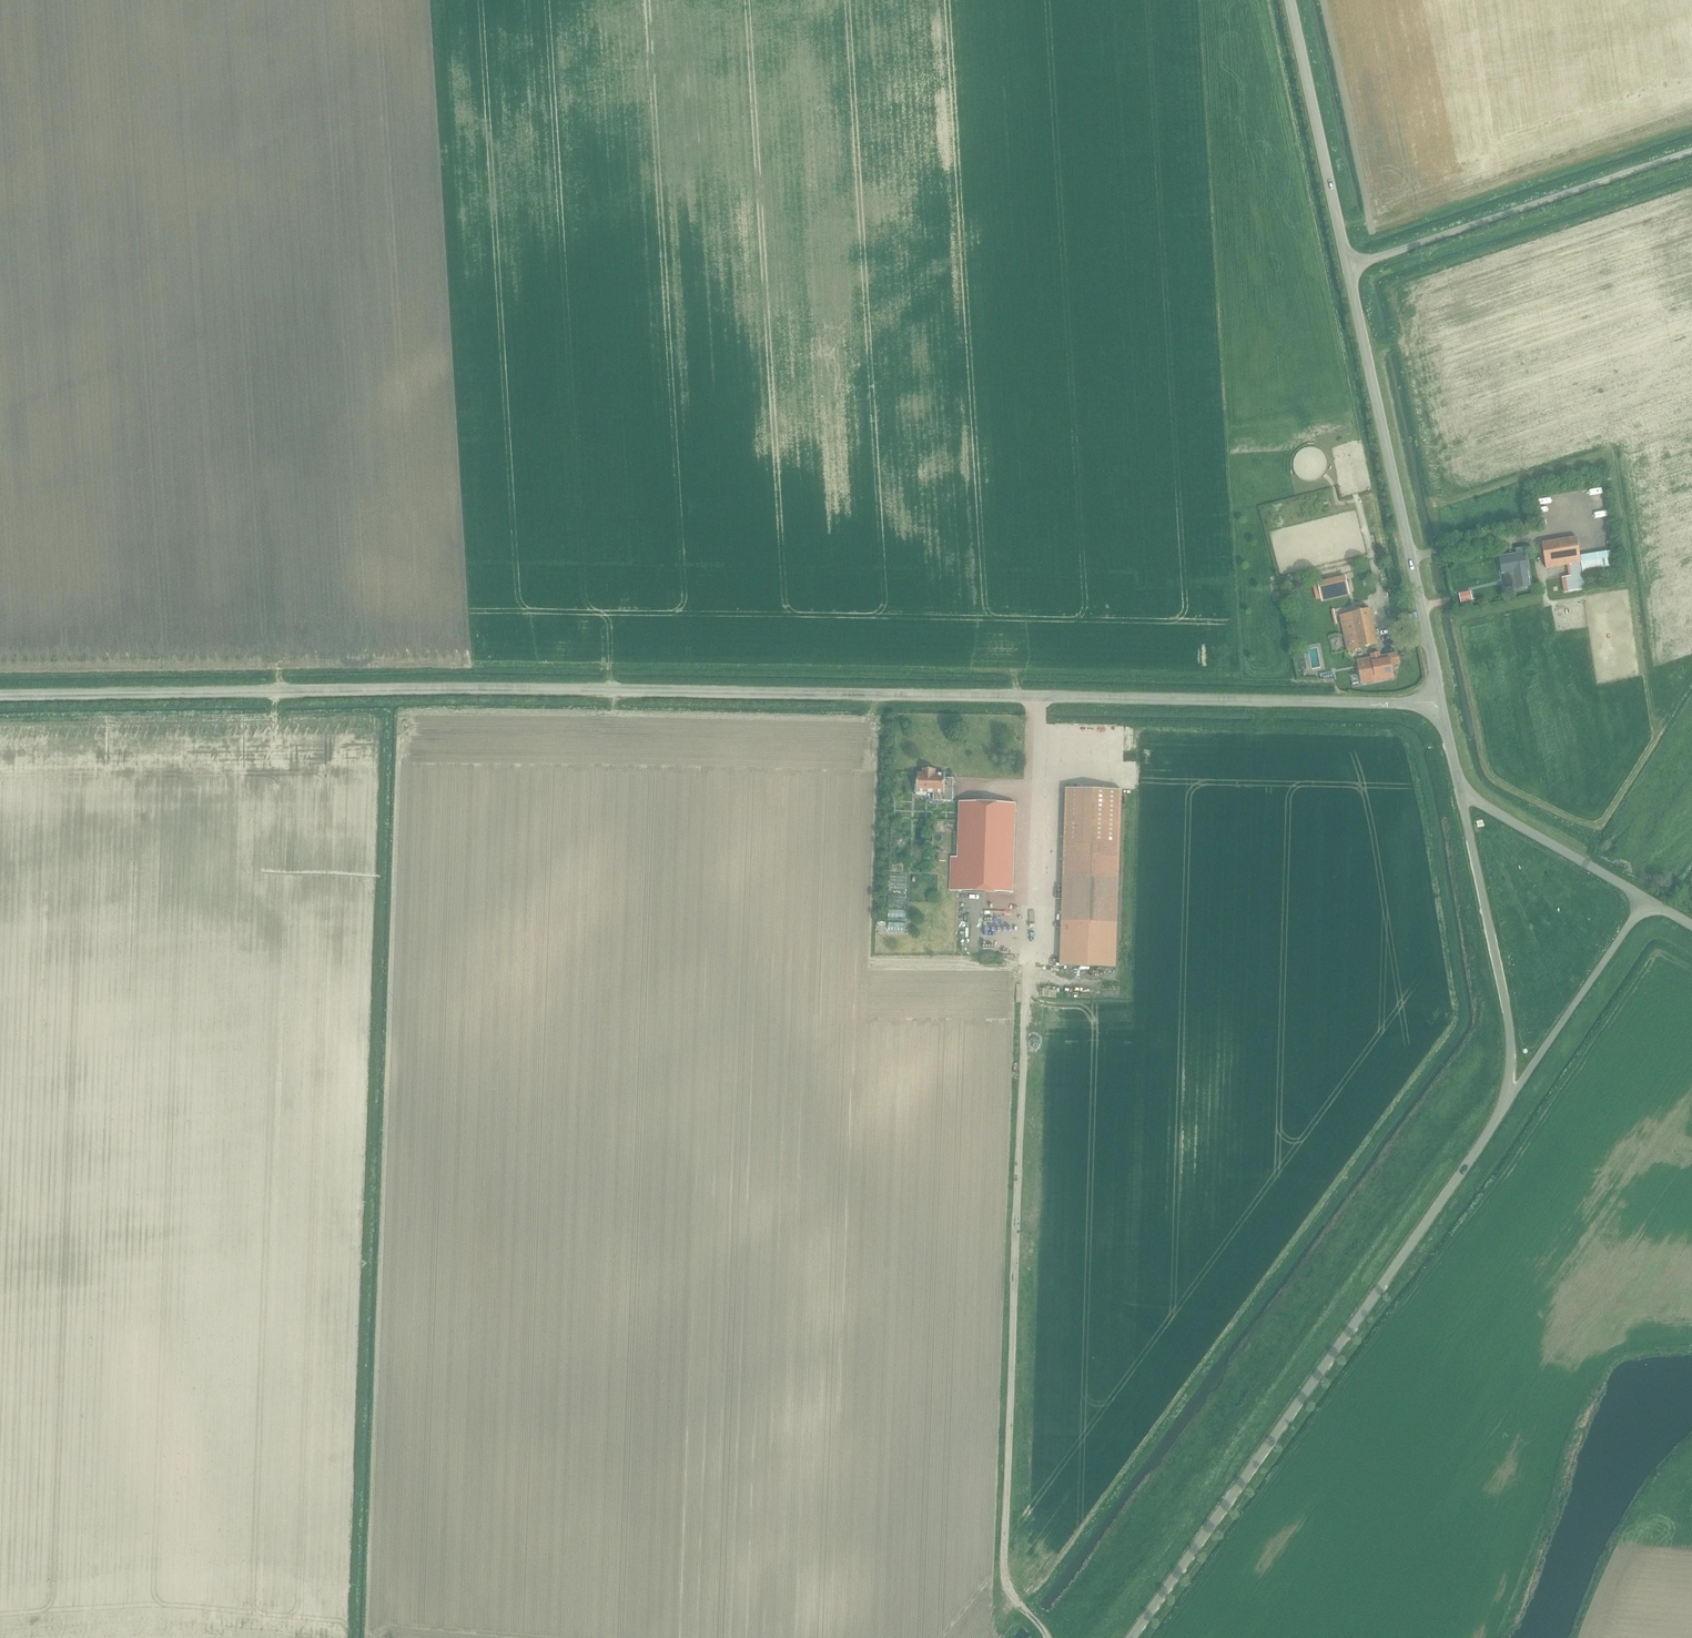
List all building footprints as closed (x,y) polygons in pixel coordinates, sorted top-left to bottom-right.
[(1608,484),(1596,485),(1597,498),(1609,497),(1608,484)] [(1602,532),(1604,544),(1617,542),(1614,530),(1602,532)] [(1542,543),(1546,568),(1581,562),(1577,537),(1542,543)] [(1516,587),(1529,585),(1524,552),(1532,551),(1531,546),(1520,548),(1521,553),(1499,557),(1501,573),(1513,571),(1516,587)] [(1567,575),(1568,589),(1585,587),(1581,563),(1570,564),(1571,575),(1567,575)] [(1346,575),(1317,582),(1322,602),(1350,595),(1346,575)] [(1434,599),(1450,598),(1449,589),(1433,591),(1434,599)] [(1340,615),(1348,651),(1378,644),(1370,609),(1340,615)] [(1370,658),(1358,661),(1363,686),(1395,680),(1392,667),(1400,665),(1398,652),(1381,655),(1380,653),(1369,655),(1370,658)] [(945,774),(935,773),(936,770),(922,769),(922,772),(917,772),(916,795),(927,796),(927,793),(941,793),(941,800),(953,801),(953,778),(945,777),(945,774)] [(1066,788),(1062,922),(1117,924),(1121,790),(1066,788)] [(950,891),(1013,893),(1016,803),(959,801),(957,875),(950,875),(950,891)]
